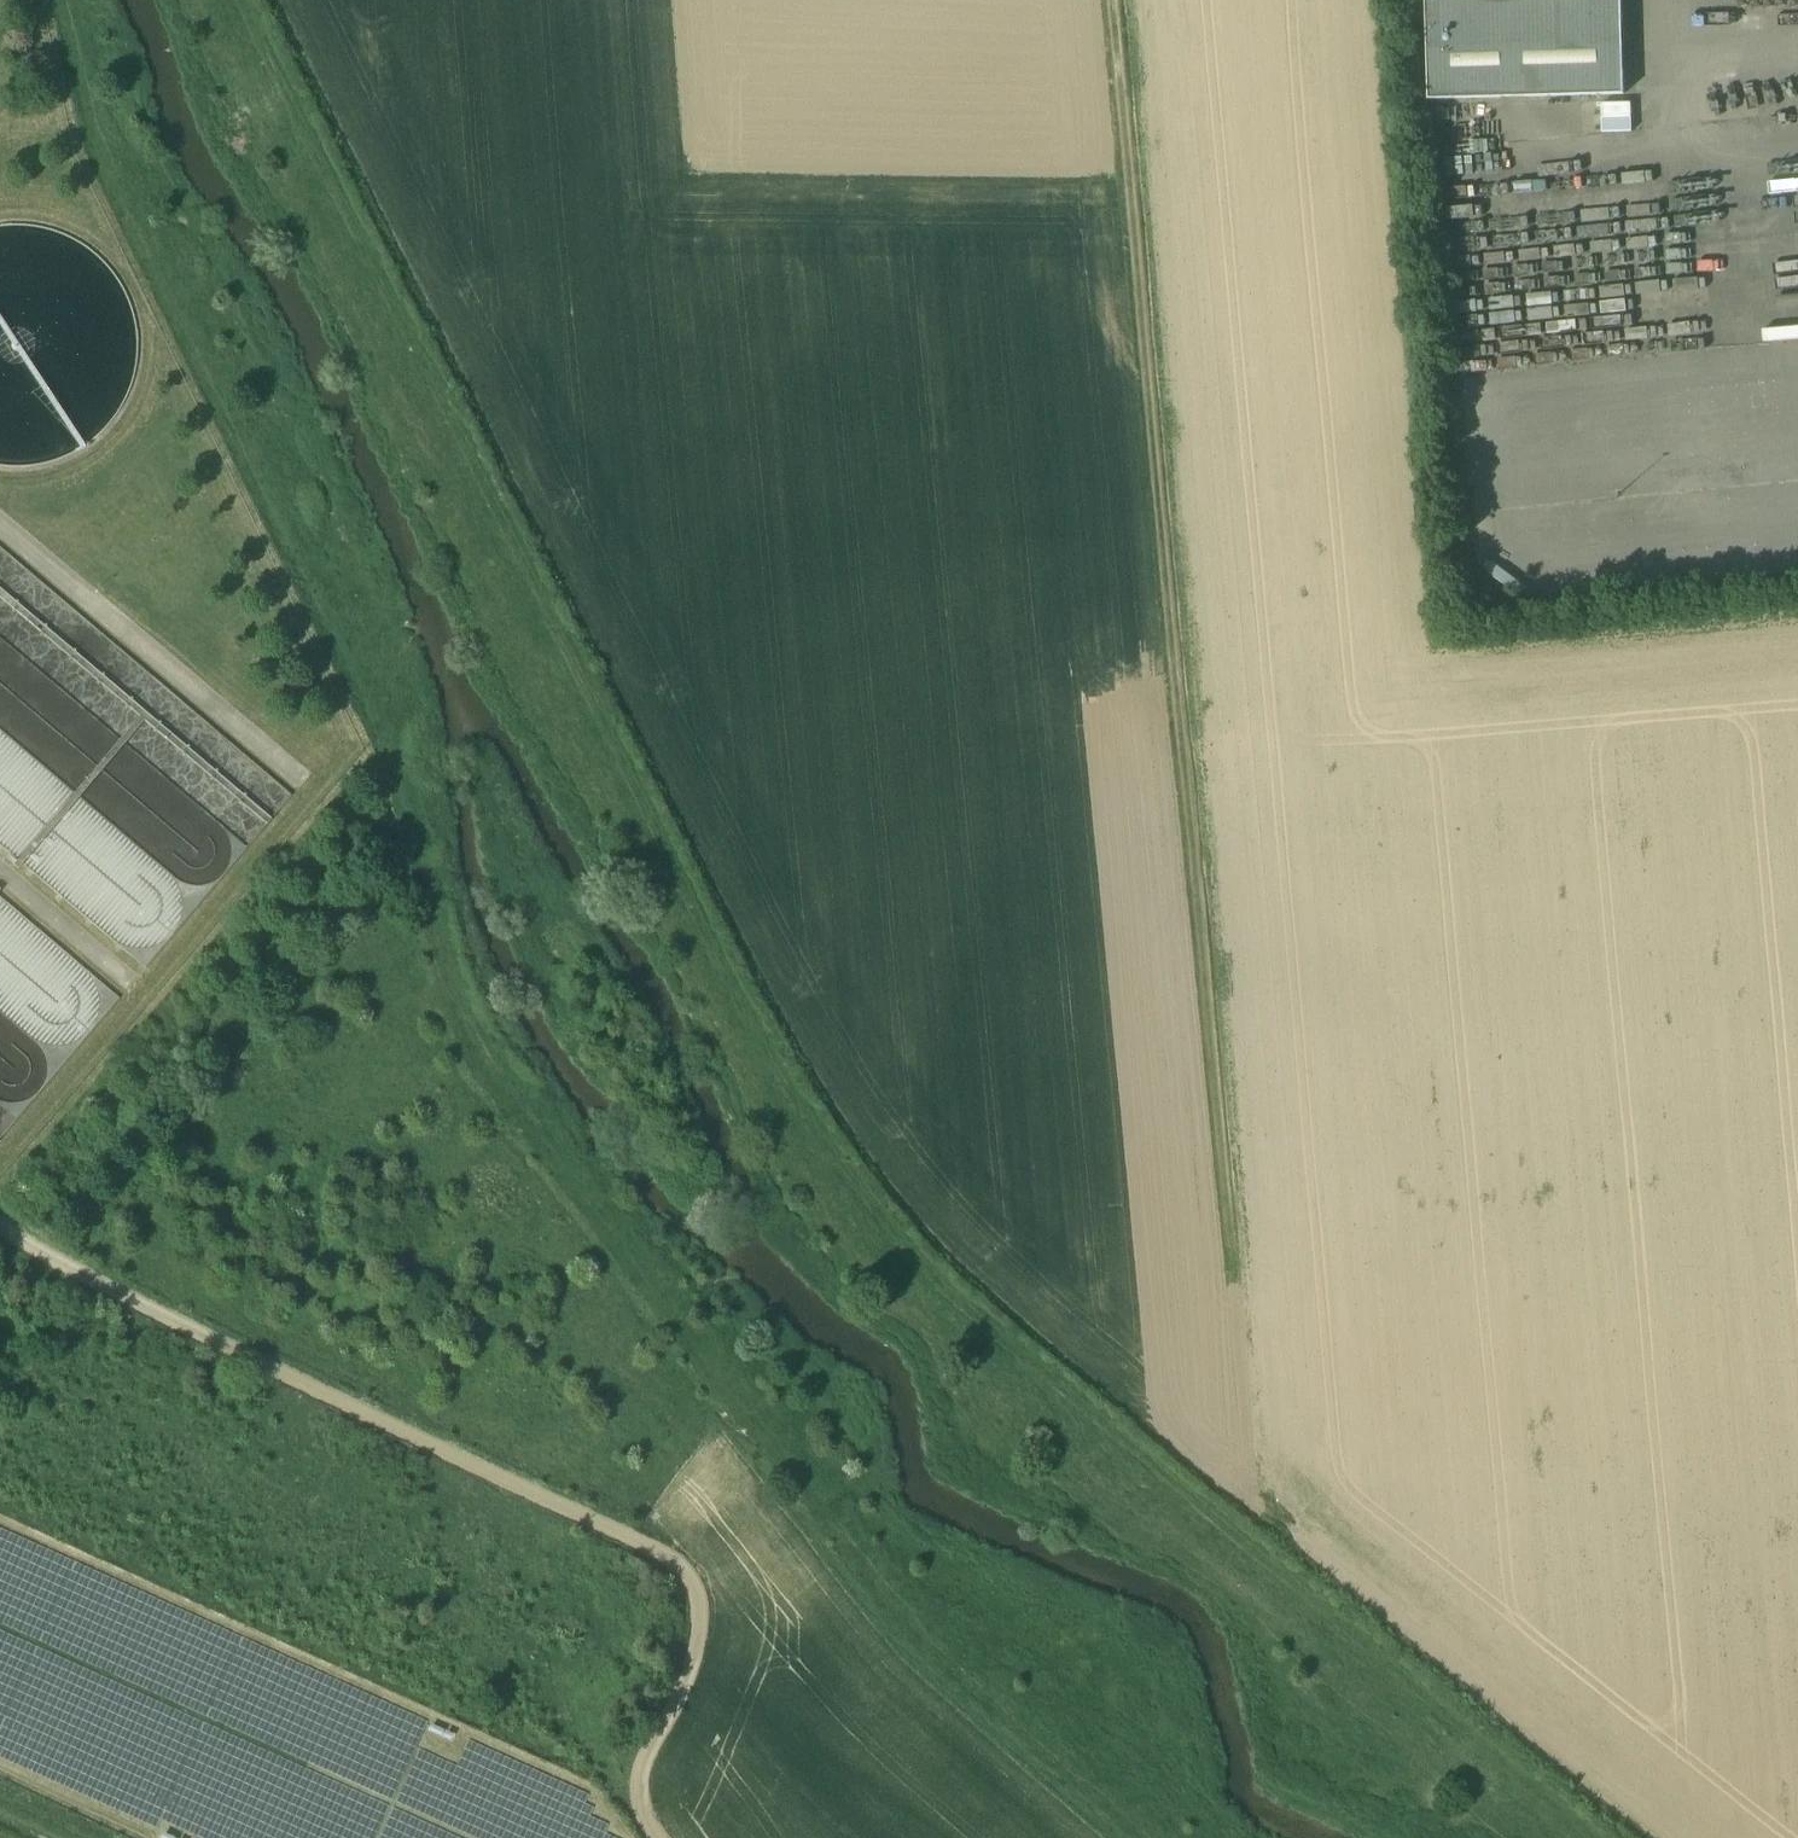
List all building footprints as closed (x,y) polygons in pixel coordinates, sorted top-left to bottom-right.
[(1428,101),(1625,95),(1622,0),(1425,0),(1428,101)]
